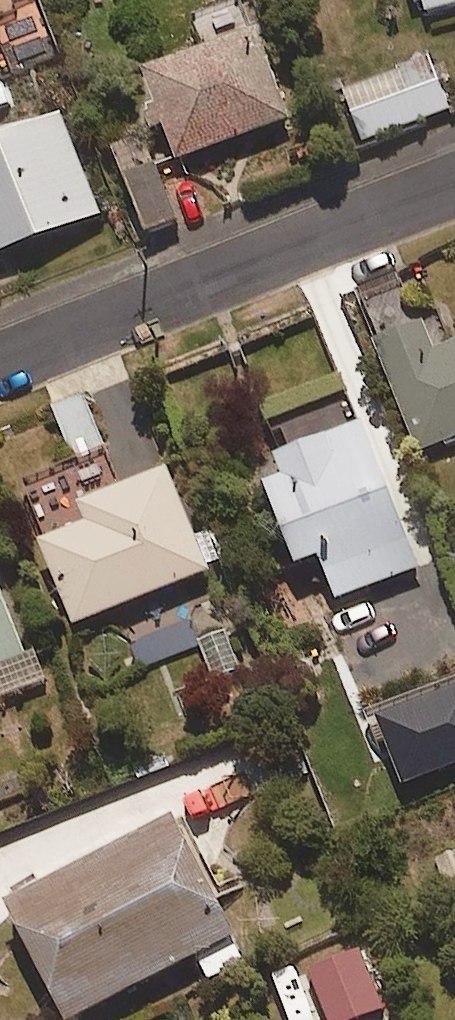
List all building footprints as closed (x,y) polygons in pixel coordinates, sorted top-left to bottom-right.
[(426,13),(454,5),(454,0),(422,0),(426,13)] [(176,159),(288,116),(254,26),(142,69),(176,159)] [(448,109),(429,57),(342,89),(361,141),(448,109)] [(98,212),(59,111),(0,134),(0,250),(98,212)] [(176,219),(143,135),(111,147),(144,232),(176,219)] [(450,342),(437,312),(375,338),(423,451),(454,438),(454,340),(450,342)] [(73,459),(59,465),(75,504),(81,520),(37,538),(73,625),(209,569),(166,467),(126,483),(90,397),(53,412),(73,459)] [(336,598),(417,567),(360,420),(254,461),(294,564),(318,554),(336,598)] [(32,685),(46,680),(36,652),(22,657),(0,598),(0,697),(32,685)] [(197,642),(187,617),(131,641),(142,666),(197,642)] [(4,910),(61,1019),(66,1019),(235,931),(176,820),(4,910)] [(382,1007),(359,949),(309,968),(328,1019),(349,1019),(382,1007)]
